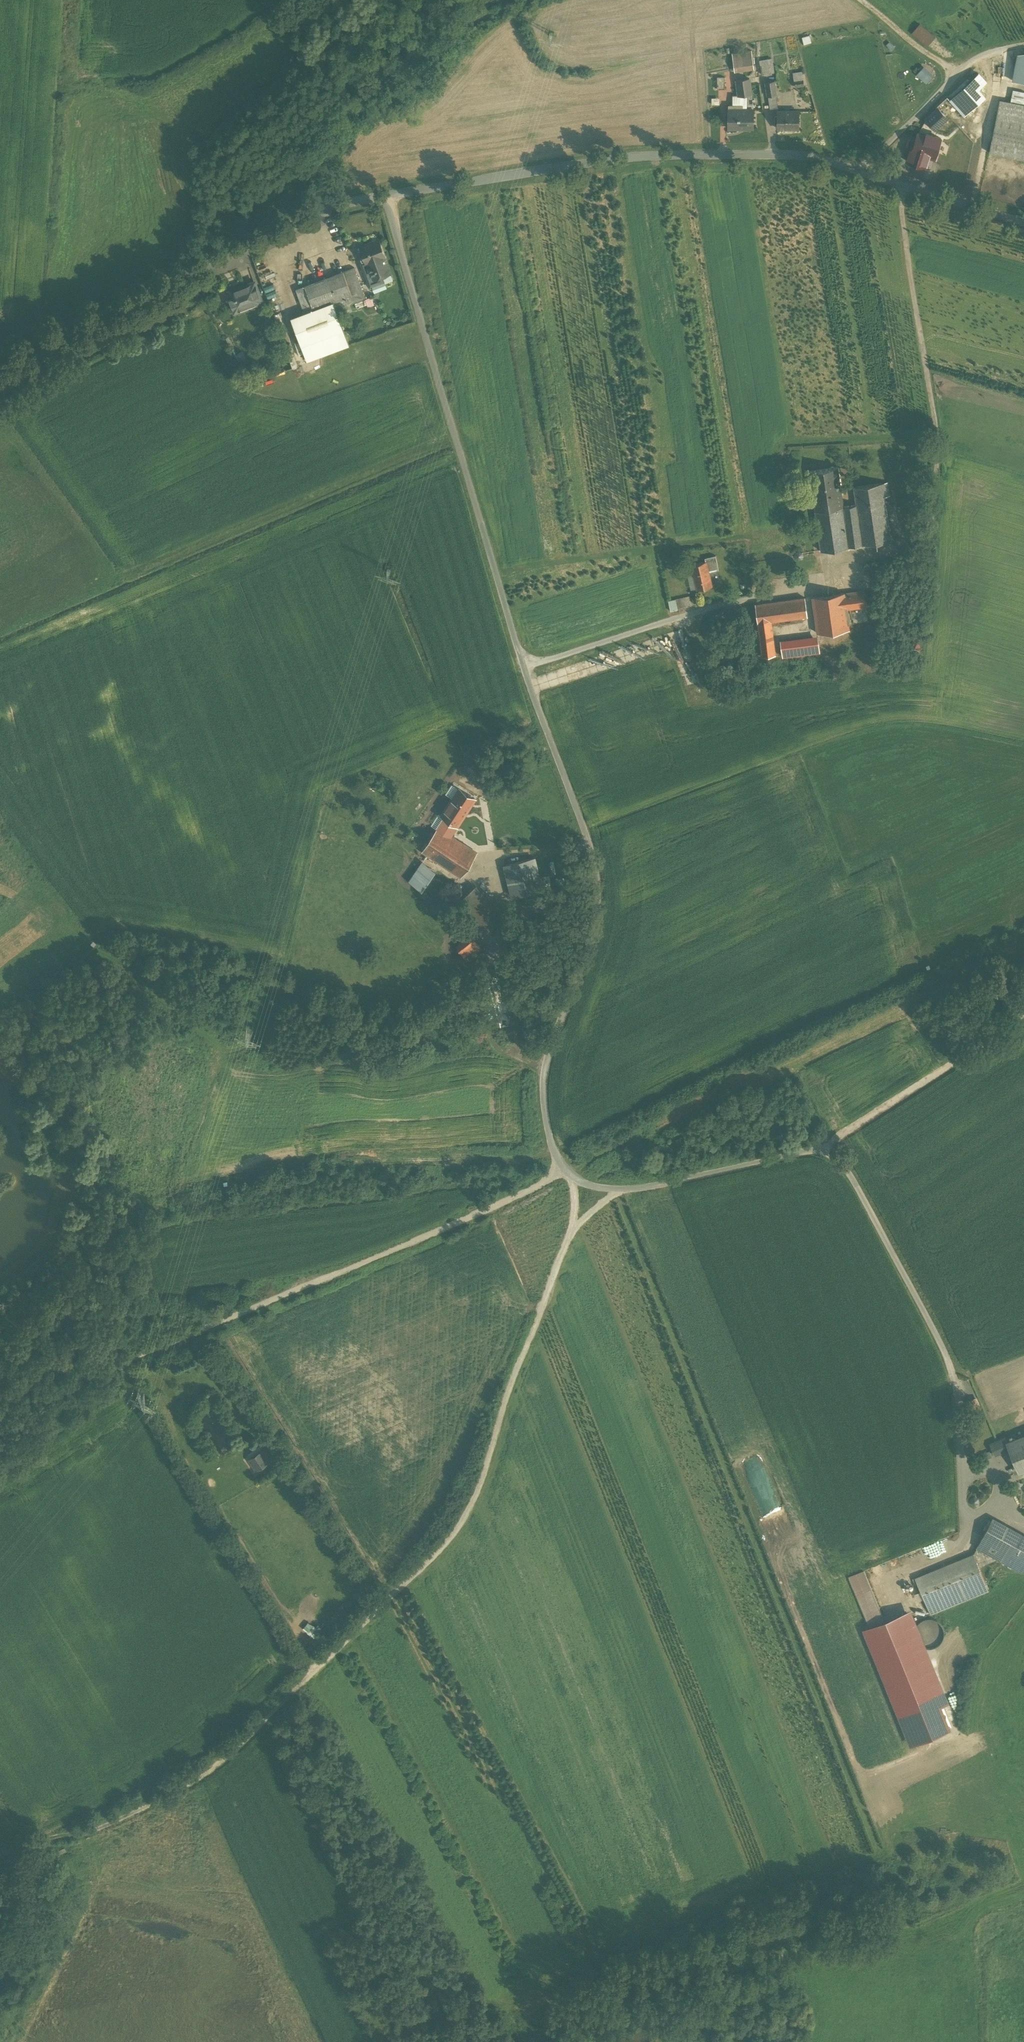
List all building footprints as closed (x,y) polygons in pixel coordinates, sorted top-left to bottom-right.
[(914,33),(929,47),(938,37),(922,23),(914,33)] [(812,35),(805,37),(806,43),(814,41),(812,35)] [(751,51),(733,54),(732,54),(734,68),(753,66),(751,51)] [(763,73),(776,72),(775,57),(762,59),(763,73)] [(1018,58),(1014,82),(1023,84),(1023,59),(1018,58)] [(932,77),(922,69),(917,75),(926,84),(932,77)] [(802,72),(793,74),(795,87),(804,85),(802,72)] [(979,73),(950,100),(964,116),(985,97),(978,90),(986,82),(979,73)] [(749,78),(736,80),(739,96),(746,95),(751,94),(749,78)] [(774,81),(766,82),(768,96),(776,95),(774,81)] [(1011,104),(1023,106),(1023,102),(1023,92),(1013,90),(1011,104)] [(776,95),(768,96),(770,109),(778,107),(776,95)] [(999,101),(989,152),(1023,159),(1023,106),(1011,104),(999,101)] [(743,105),(728,105),(728,109),(728,128),(754,128),(753,109),(746,109),(743,109),(743,105)] [(938,108),(926,119),(935,129),(954,111),(949,107),(942,113),(938,108)] [(799,111),(778,111),(777,128),(788,128),(798,128),(799,128),(799,111)] [(926,136),(918,134),(913,150),(911,149),(907,161),(926,166),(929,156),(934,158),(941,138),(927,133),(926,136)] [(380,239),(360,246),(366,262),(363,263),(371,284),(382,280),(381,276),(391,272),(385,256),(386,256),(380,239)] [(354,267),(305,285),(314,308),(317,316),(336,309),(350,304),(366,298),(354,267)] [(255,281),(227,292),(235,312),(262,302),(255,281)] [(305,285),(296,288),(305,312),(314,308),(305,285)] [(350,304),(336,309),(338,315),(352,310),(350,304)] [(336,309),(317,316),(314,308),(305,312),(291,317),(307,360),(349,344),(338,315),(336,309)] [(235,355),(242,369),(249,365),(242,352),(235,355)] [(838,467),(809,471),(821,550),(849,546),(843,506),(838,467)] [(884,483),(854,487),(856,504),(862,544),(891,540),(884,483)] [(856,504),(843,506),(849,546),(862,544),(856,504)] [(715,555),(705,558),(706,561),(709,572),(719,570),(715,555)] [(706,561),(691,564),(697,589),(712,586),(709,572),(706,561)] [(844,592),(813,596),(818,633),(849,629),(846,609),(867,606),(864,590),(844,593),(844,592)] [(805,597),(755,604),(762,656),(775,654),(772,620),(808,615),(805,597)] [(678,599),(671,600),(672,611),(680,610),(678,599)] [(915,636),(912,646),(921,649),(924,639),(915,636)] [(819,641),(781,644),(782,654),(819,651),(819,641)] [(470,806),(455,796),(442,815),(445,817),(439,827),(446,832),(453,822),(457,825),(470,806)] [(439,827),(438,827),(422,851),(461,877),(477,852),(446,832),(439,827)] [(534,858),(505,865),(512,897),(542,889),(534,858)] [(425,886),(425,889),(426,893),(429,896),(432,897),(436,898),(439,897),(442,895),(444,892),(445,888),(445,884),(443,881),(440,879),(436,878),(433,878),(429,880),(427,882),(425,886)] [(503,917),(476,886),(460,900),(474,915),(464,923),(478,938),(487,930),(487,931),(503,917)] [(467,938),(456,946),(467,960),(481,948),(471,935),(467,938)] [(1006,1443),(1009,1449),(1018,1471),(1023,1468),(1023,1436),(1007,1443),(1006,1443)] [(1005,1438),(998,1441),(990,1444),(995,1455),(1009,1449),(1006,1443),(1007,1443),(1005,1438)] [(261,1451),(250,1458),(257,1468),(268,1461),(261,1451)] [(1019,1533),(992,1519),(982,1537),(983,1537),(977,1547),(998,1558),(997,1558),(1004,1562),(1019,1533)] [(1004,1562),(1021,1571),(1023,1566),(1023,1536),(1019,1533),(1004,1562)] [(974,1554),(915,1578),(928,1609),(986,1585),(979,1566),(997,1558),(998,1558),(977,1547),(974,1554)] [(986,1585),(928,1609),(930,1615),(989,1591),(986,1585)] [(890,1635),(871,1588),(856,1594),(875,1641),(890,1635)] [(912,1632),(913,1638),(916,1644),(919,1647),(923,1650),(928,1651),(933,1650),(938,1648),(942,1645),(944,1641),(946,1636),(946,1631),(944,1627),(942,1623),(938,1619),(933,1618),(928,1617),(923,1618),(917,1622),(914,1627),(912,1632)]
